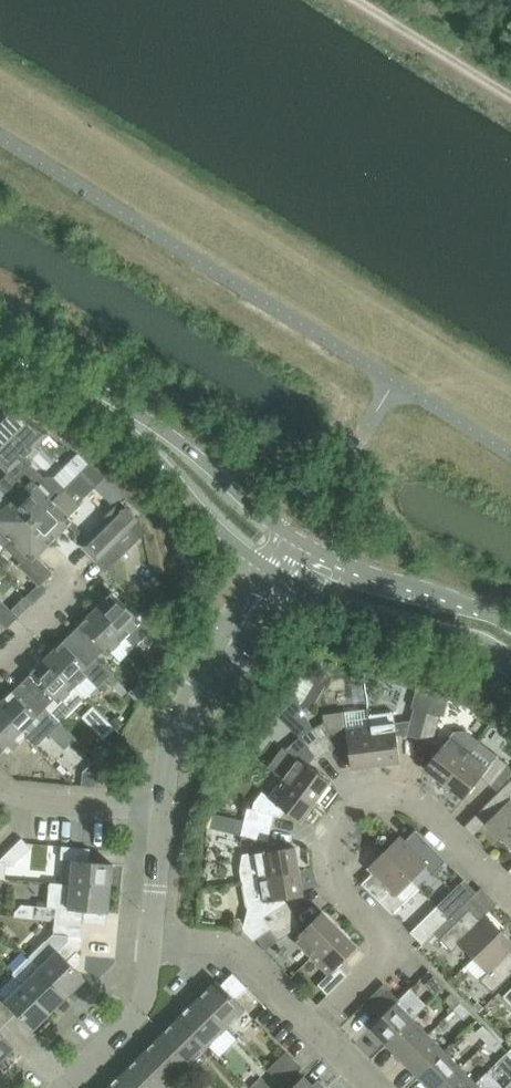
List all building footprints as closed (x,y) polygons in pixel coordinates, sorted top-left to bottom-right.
[(30,420),(11,407),(6,412),(0,418),(0,451),(30,420)] [(0,451),(0,466),(8,474),(15,481),(19,477),(28,486),(12,501),(32,521),(66,487),(89,464),(78,453),(55,476),(48,476),(46,478),(32,464),(33,463),(26,456),(49,434),(30,420),(0,451)] [(66,487),(32,521),(52,541),(72,521),(69,517),(81,505),(72,496),(76,492),(79,495),(83,495),(96,481),(99,483),(105,477),(89,464),(67,488),(66,487)] [(6,548),(32,521),(12,501),(0,513),(0,542),(6,548)] [(139,520),(121,503),(79,546),(80,547),(96,563),(139,520)] [(139,520),(96,563),(105,573),(139,539),(130,530),(139,521),(139,520)] [(6,548),(21,563),(18,565),(37,585),(26,597),(32,604),(48,588),(43,584),(53,573),(37,557),(52,541),(32,521),(6,548)] [(113,592),(96,609),(125,638),(134,648),(151,631),(118,598),(113,592)] [(7,629),(18,618),(0,599),(0,622),(7,629)] [(71,633),(96,659),(105,650),(109,654),(125,638),(96,609),(71,633)] [(71,633),(46,658),(75,688),(86,676),(97,687),(111,674),(96,659),(71,633)] [(21,683),(60,723),(85,698),(75,688),(46,658),(21,683)] [(298,683),(292,692),(300,706),(313,683),(316,678),(305,671),(298,683)] [(120,694),(125,689),(111,674),(106,679),(120,694)] [(128,693),(140,704),(147,691),(139,682),(128,693)] [(0,704),(0,712),(25,737),(35,748),(60,723),(21,683),(0,704)] [(92,707),(83,716),(105,738),(114,729),(92,707)] [(324,722),(313,729),(327,753),(339,746),(348,741),(351,769),(376,765),(369,715),(368,708),(322,713),(324,722)] [(420,739),(427,712),(414,709),(406,735),(420,739)] [(4,749),(8,754),(25,737),(0,712),(0,753),(4,749)] [(394,712),(369,715),(376,765),(400,762),(397,735),(395,723),(394,712)] [(440,716),(427,712),(420,739),(433,743),(440,716)] [(315,760),(327,753),(313,729),(301,736),(315,760)] [(454,731),(425,768),(444,784),(478,741),(465,730),(454,731)] [(495,790),(510,774),(510,771),(508,764),(478,741),(444,784),(464,799),(480,778),(491,786),(495,790)] [(97,745),(89,752),(96,759),(99,761),(106,754),(97,745)] [(283,747),(268,767),(283,778),(315,802),(330,782),(308,766),(298,758),(285,749),(283,747)] [(83,772),(82,786),(95,787),(105,768),(99,761),(96,759),(83,772)] [(495,790),(499,792),(483,808),(492,817),(486,823),(504,841),(510,834),(510,774),(495,790)] [(244,821),(244,822),(271,828),(274,815),(280,817),(285,810),(300,822),(315,802),(283,778),(271,795),(262,789),(253,802),(252,809),(247,808),(244,821)] [(268,842),(271,828),(244,822),(241,835),(268,842)] [(400,836),(384,852),(412,880),(426,866),(434,874),(446,861),(418,833),(416,830),(405,841),(400,836)] [(62,846),(61,859),(74,860),(89,862),(91,849),(62,846)] [(243,881),(299,871),(295,847),(256,854),(244,856),(242,870),(244,880),(243,880),(243,881)] [(419,888),(412,880),(384,852),(368,868),(373,873),(362,884),(364,886),(392,914),(419,888)] [(74,860),(72,885),(110,888),(112,864),(89,862),(74,860)] [(270,929),(271,930),(294,915),(287,903),(283,905),(282,899),(303,896),(299,871),(243,881),(248,910),(255,921),(251,924),(258,937),(270,929)] [(450,918),(461,907),(477,892),(464,879),(437,905),(450,918)] [(33,919),(56,921),(84,924),(85,911),(108,913),(110,888),(72,885),(69,909),(34,906),(33,919)] [(434,933),(450,918),(437,905),(410,932),(418,940),(422,944),(434,933)] [(466,912),(461,907),(450,918),(434,933),(452,952),(459,944),(473,958),(502,930),(486,914),(481,919),(470,908),(466,912)] [(294,940),(311,957),(340,929),(322,912),(294,940)] [(302,927),(294,915),(271,930),(278,941),(302,927)] [(82,948),(83,937),(84,924),(56,921),(55,929),(28,955),(68,996),(85,979),(76,969),(80,965),(81,956),(77,952),(82,948)] [(357,947),(340,929),(311,957),(328,974),(318,985),(327,995),(347,975),(338,966),(357,947)] [(502,930),(473,958),(487,973),(480,980),(492,993),(510,975),(510,940),(502,930)] [(11,972),(23,985),(51,1013),(68,996),(28,955),(11,972)] [(217,981),(198,999),(226,1028),(245,1010),(236,1001),(240,997),(248,989),(233,973),(232,974),(233,975),(222,986),(217,981)] [(365,1003),(370,1008),(380,1018),(370,1028),(387,1044),(413,1019),(412,1019),(427,1004),(410,988),(399,999),(384,983),(365,1003)] [(0,996),(0,1015),(7,1022),(17,1013),(33,1030),(51,1013),(23,985),(6,1002),(0,996)] [(248,989),(240,997),(248,1005),(256,997),(248,989)] [(454,1010),(461,1003),(451,993),(444,1000),(454,1010)] [(198,999),(180,1017),(208,1046),(226,1028),(198,999)] [(464,1020),(471,1013),(461,1003),(454,1010),(464,1020)] [(180,1017),(162,1035),(191,1063),(208,1046),(180,1017)] [(387,1044),(403,1060),(428,1035),(413,1019),(387,1044)] [(476,1032),(486,1042),(493,1035),(483,1025),(476,1032)] [(14,1048),(0,1033),(0,1062),(14,1048)] [(144,1053),(172,1081),(191,1063),(162,1035),(144,1053)] [(444,1051),(428,1035),(403,1060),(418,1076),(444,1051)] [(496,1052),(503,1045),(493,1035),(486,1042),(496,1052)] [(302,1068),(295,1061),(286,1051),(268,1070),(283,1086),(302,1068)] [(430,1087),(439,1087),(460,1067),(444,1051),(418,1076),(430,1087)] [(126,1070),(143,1087),(179,1087),(172,1081),(144,1053),(126,1070)] [(460,1067),(439,1087),(471,1087),(476,1083),(460,1067)] [(108,1087),(143,1087),(126,1070),(108,1087)] [(486,1073),(476,1083),(471,1087),(501,1087),(486,1073)] [(291,1087),(324,1087),(317,1080),(312,1085),(303,1076),(291,1087)] [(261,1077),(250,1087),(272,1087),(261,1077)]
